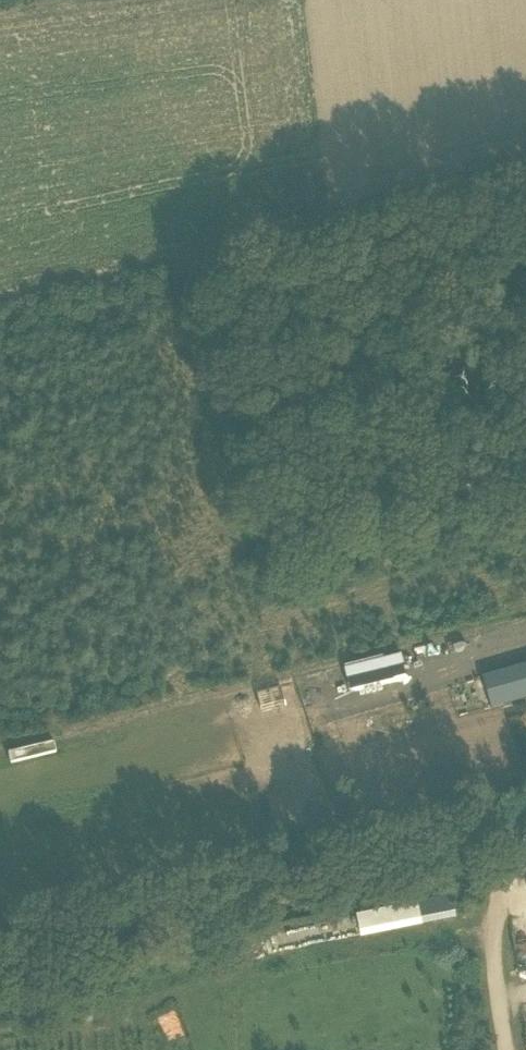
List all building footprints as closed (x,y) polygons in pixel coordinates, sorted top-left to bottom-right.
[(525,699),(525,663),(482,676),(491,709),(525,699)] [(257,690),(261,707),(284,702),(279,684),(257,690)] [(451,895),(417,902),(422,925),(456,918),(451,895)]
